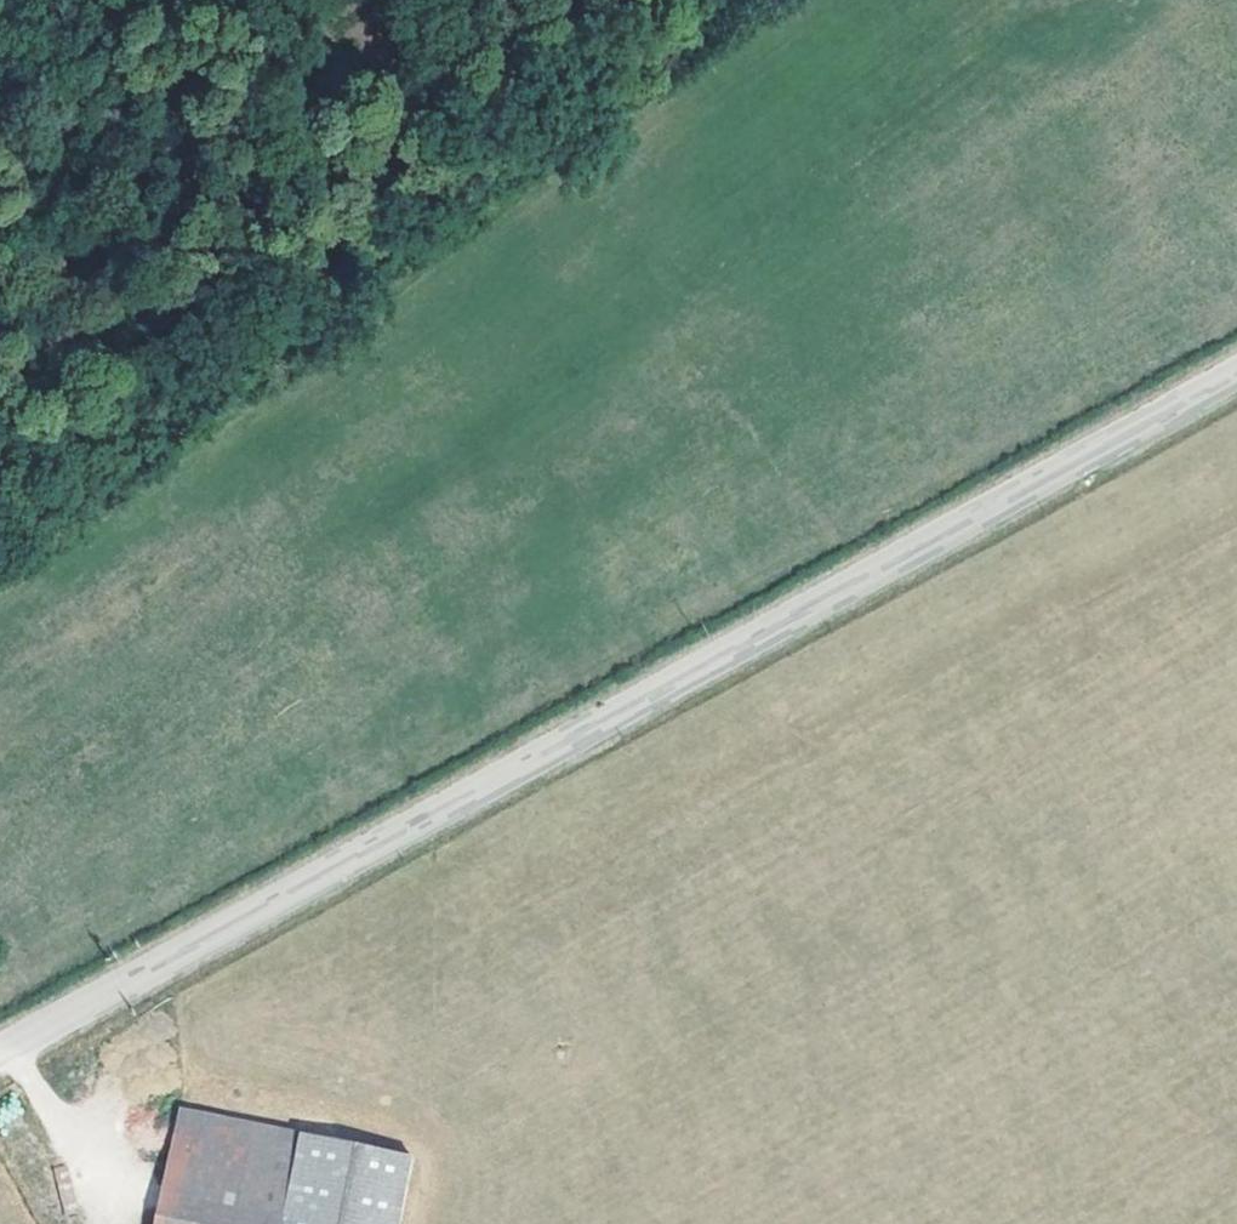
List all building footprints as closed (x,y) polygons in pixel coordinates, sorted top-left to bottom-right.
[(186,1098),(158,1223),(409,1223),(426,1150),(186,1098)] [(62,1211),(76,1208),(67,1164),(53,1167),(62,1211)]
